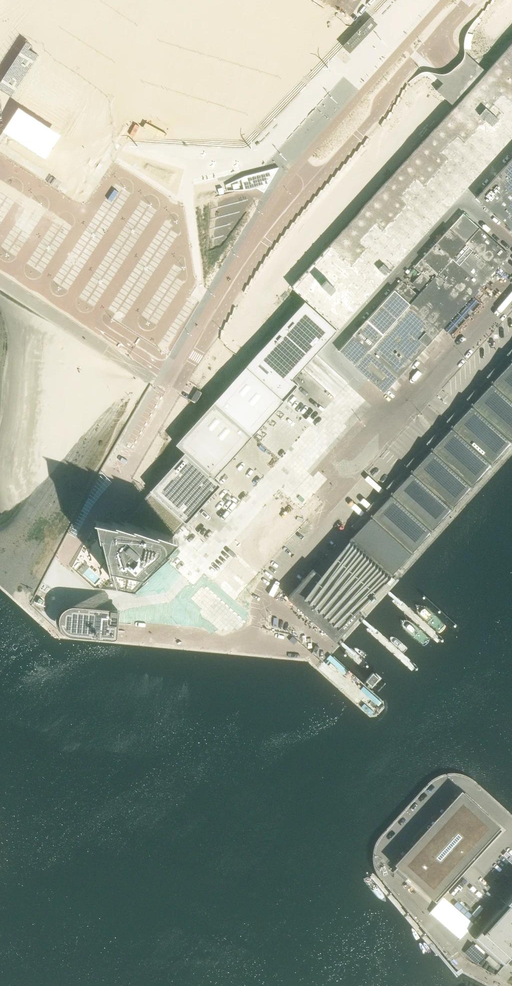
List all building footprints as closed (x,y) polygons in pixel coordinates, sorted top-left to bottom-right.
[(379,26),(372,18),(344,48),(351,55),(379,26)] [(291,287),(338,329),(511,136),(511,43),(486,72),(468,55),(454,71),(444,82),(436,90),(455,107),(291,287)] [(477,198),(511,230),(511,159),(477,198)] [(264,192),(278,167),(251,174),(252,179),(255,188),(256,187),(264,192)] [(255,188),(252,179),(242,182),(244,189),(248,189),(255,188)] [(449,229),(495,270),(509,255),(463,213),(449,229)] [(481,285),(495,270),(449,229),(435,244),(481,285)] [(472,296),(481,285),(435,244),(414,267),(421,274),(412,284),(421,292),(418,295),(402,281),(394,290),(440,331),(443,328),(472,296)] [(412,361),(440,331),(394,290),(366,320),(412,361)] [(246,366),(214,401),(252,436),(283,401),(288,396),(298,385),(292,380),(303,368),(337,330),(305,301),(246,366)] [(412,361),(366,320),(352,336),(398,377),(412,361)] [(384,393),(398,377),(352,336),(338,351),(384,393)] [(287,597),(288,598),(303,612),(310,618),(333,638),(336,641),(337,639),(353,623),(354,624),(358,619),(357,618),(362,613),(361,612),(359,611),(370,599),(372,600),(373,601),(376,598),(375,597),(373,595),(391,576),(391,575),(394,573),(397,569),(398,568),(511,442),(511,360),(357,531),(357,532),(354,536),(351,539),(352,540),(331,567),(329,570),(323,578),(313,569),(302,581),(298,585),(289,596),(287,597)] [(214,401),(175,445),(183,452),(213,478),(252,436),(214,401)] [(183,452),(149,490),(150,491),(151,492),(185,522),(220,484),(213,478),(183,452)] [(112,482),(102,472),(68,533),(76,537),(81,527),(89,511),(97,499),(104,490),(112,482)] [(101,521),(97,525),(116,583),(133,587),(174,541),(174,540),(173,536),(184,523),(185,522),(150,491),(149,493),(120,525),(118,525),(118,524),(117,524),(116,524),(116,523),(115,523),(115,524),(114,524),(101,521)] [(219,589),(204,578),(189,595),(202,608),(219,589)] [(63,634),(67,636),(113,640),(116,638),(117,618),(119,618),(119,613),(118,613),(118,610),(72,606),(66,608),(62,611),(58,617),(57,623),(59,629),(63,634)] [(436,904),(501,832),(493,824),(493,823),(489,820),(470,803),(470,802),(466,799),(465,800),(466,801),(445,824),(444,823),(443,824),(448,828),(427,851),(422,847),(422,848),(422,849),(401,872),(401,871),(400,872),(404,875),(423,892),(423,893),(427,896),(436,904)] [(474,939),(504,966),(511,957),(511,898),(474,939)]
